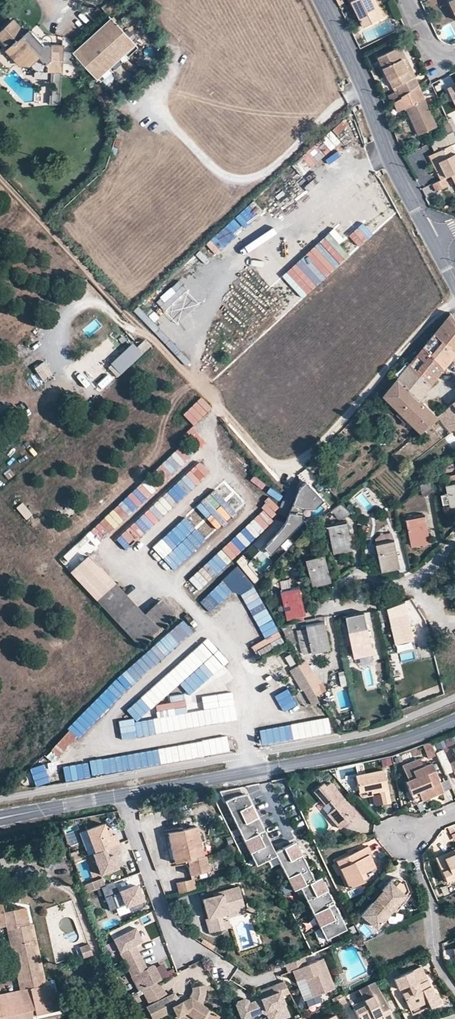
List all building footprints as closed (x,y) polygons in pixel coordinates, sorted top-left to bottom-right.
[(351,0),(364,26),(383,17),(375,0),(352,0),(351,0)] [(114,18),(74,53),(99,80),(118,63),(137,45),(114,18)] [(45,46),(31,30),(29,33),(15,20),(0,34),(0,40),(8,50),(6,52),(20,67),(31,68),(36,73),(36,79),(49,80),(49,74),(75,75),(74,53),(65,53),(65,46),(52,45),(52,47),(45,46)] [(401,97),(419,84),(400,46),(379,56),(393,87),(396,86),(401,97)] [(399,110),(406,108),(419,134),(436,126),(424,99),(413,102),(408,93),(394,101),(399,110)] [(333,131),(302,155),(311,167),(342,142),(333,131)] [(430,143),(435,153),(452,145),(454,143),(454,136),(453,132),(430,143)] [(454,174),(454,151),(452,145),(435,153),(442,168),(436,171),(441,180),(445,179),(451,176),(454,174)] [(436,171),(442,168),(435,153),(429,156),(436,171)] [(302,157),(292,165),(301,175),(311,168),(302,157)] [(433,184),(437,192),(449,186),(445,179),(441,180),(433,184)] [(367,190),(384,213),(389,209),(372,186),(367,190)] [(189,272),(145,312),(158,328),(194,295),(196,297),(205,289),(189,272)] [(450,312),(434,331),(454,352),(454,319),(450,312)] [(434,331),(422,346),(444,368),(454,355),(454,352),(434,331)] [(145,340),(139,345),(144,350),(150,345),(145,340)] [(422,346),(408,362),(431,384),(444,368),(422,346)] [(408,362),(396,377),(419,398),(431,384),(408,362)] [(396,377),(382,394),(399,411),(407,420),(418,430),(419,431),(437,417),(438,416),(419,398),(396,377)] [(203,399),(72,519),(82,531),(213,410),(203,399)] [(438,416),(437,417),(450,432),(454,428),(454,406),(452,402),(438,416)] [(405,423),(407,420),(399,411),(396,414),(405,423)] [(371,428),(374,432),(376,431),(380,428),(377,424),(371,428)] [(316,458),(306,466),(317,477),(326,468),(316,458)] [(448,484),(454,483),(454,474),(447,476),(448,484)] [(429,477),(419,486),(422,496),(433,490),(429,477)] [(294,504),(304,509),(317,508),(325,500),(307,482),(300,488),(294,504)] [(151,485),(112,518),(124,532),(120,535),(128,545),(177,504),(166,491),(160,496),(151,485)] [(350,513),(340,502),(331,510),(339,519),(345,518),(350,513)] [(23,503),(16,508),(26,521),(33,516),(23,503)] [(304,509),(294,504),(286,525),(277,535),(268,545),(275,552),(304,521),(304,509)] [(218,539),(228,550),(261,519),(250,508),(218,539)] [(152,548),(173,571),(214,532),(193,509),(170,531),(181,543),(173,551),(161,539),(152,548)] [(426,517),(408,520),(413,548),(432,544),(429,532),(426,517)] [(348,524),(329,528),(334,555),(353,551),(352,545),(348,524)] [(377,541),(377,545),(394,542),(392,534),(382,536),(377,541)] [(394,542),(377,545),(376,545),(382,573),(401,569),(399,558),(395,541),(394,542)] [(275,552),(268,545),(264,548),(271,555),(275,552)] [(201,592),(233,561),(222,549),(189,580),(201,592)] [(245,555),(238,561),(254,583),(261,578),(245,555)] [(89,556),(71,572),(139,646),(173,614),(160,601),(144,616),(89,556)] [(326,557),(308,562),(314,588),(325,586),(333,584),(326,557)] [(257,656),(284,643),(256,587),(238,567),(200,602),(210,612),(215,610),(235,591),(248,605),(264,639),(261,642),(252,646),(257,656)] [(282,591),(292,589),(290,580),(280,582),(282,591)] [(301,588),(283,592),(289,619),(308,615),(306,608),(301,588)] [(409,614),(390,617),(396,645),(415,641),(412,626),(409,614)] [(348,618),(351,633),(369,629),(366,615),(348,618)] [(183,620),(89,706),(99,717),(193,631),(183,620)] [(306,627),(307,630),(297,632),(300,649),(304,654),(330,649),(326,630),(325,622),(306,627)] [(369,629),(351,633),(356,660),(375,656),(370,636),(369,629)] [(215,679),(205,687),(212,697),(235,680),(211,649),(199,658),(215,679)] [(289,667),(296,664),(293,654),(286,656),(289,667)] [(183,661),(126,711),(137,723),(194,672),(183,661)] [(320,701),(298,665),(290,670),(302,690),(304,689),(313,705),(320,701)] [(339,673),(342,684),(347,682),(344,671),(339,673)] [(137,737),(224,724),(222,707),(184,713),(181,695),(166,698),(168,710),(152,712),(154,720),(135,723),(137,737)] [(262,745),(332,736),(330,719),(260,728),(262,745)] [(77,723),(52,750),(63,760),(87,733),(77,723)] [(227,739),(89,760),(92,775),(229,754),(227,739)] [(428,758),(435,756),(430,743),(423,745),(428,758)] [(444,750),(437,753),(445,776),(453,773),(444,750)] [(405,764),(406,766),(411,780),(408,781),(406,781),(411,794),(417,792),(421,801),(430,798),(429,794),(433,792),(434,796),(443,793),(433,763),(423,766),(420,758),(405,764)] [(63,782),(82,780),(81,765),(62,766),(63,782)] [(355,775),(359,792),(370,790),(371,793),(379,791),(381,804),(390,802),(383,770),(355,775)] [(353,824),(360,818),(329,783),(325,787),(322,785),(313,793),(324,805),(328,802),(334,808),(327,814),(340,829),(347,823),(343,818),(346,815),(350,820),(351,821),(353,824)] [(221,791),(257,866),(277,856),(294,891),(300,888),(325,941),(347,930),(344,926),(346,925),(338,908),(336,909),(334,904),(336,903),(332,895),(330,896),(328,891),(330,891),(326,882),(324,883),(322,878),(317,880),(313,872),(311,873),(309,868),(311,868),(307,859),(305,860),(303,855),(305,855),(301,846),(299,847),(297,842),(276,852),(249,793),(245,794),(242,788),(221,791)] [(414,804),(421,801),(417,792),(411,794),(414,804)] [(95,850),(119,841),(116,832),(113,832),(111,828),(107,830),(104,821),(86,828),(95,850)] [(175,862),(185,860),(189,859),(190,865),(191,873),(210,870),(207,855),(203,856),(202,850),(201,840),(198,830),(198,826),(183,829),(179,830),(169,832),(175,862)] [(118,845),(93,855),(101,876),(118,869),(117,865),(120,864),(117,856),(122,854),(118,845)] [(360,881),(357,875),(363,872),(373,868),(367,856),(370,855),(366,846),(335,861),(348,889),(360,883),(360,881)] [(445,858),(454,854),(454,849),(443,854),(445,858)] [(76,850),(69,852),(72,860),(79,857),(76,850)] [(445,858),(443,854),(434,858),(445,881),(454,876),(454,854),(445,858)] [(363,872),(357,875),(360,881),(366,879),(363,872)] [(385,887),(386,888),(375,901),(374,900),(362,913),(376,924),(379,921),(382,923),(395,908),(399,910),(415,892),(411,884),(408,886),(407,882),(406,879),(403,877),(400,876),(398,876),(394,876),(385,887)] [(103,877),(80,885),(83,892),(106,884),(103,877)] [(176,883),(179,893),(195,889),(192,878),(176,883)] [(144,904),(136,884),(118,890),(114,881),(106,884),(100,886),(109,909),(127,902),(130,910),(144,904)] [(374,900),(375,901),(386,888),(385,887),(383,886),(372,899),(374,900)] [(224,923),(222,917),(229,915),(227,909),(244,905),(239,888),(221,893),(222,896),(214,898),(202,901),(207,919),(205,920),(209,934),(226,930),(224,923)] [(12,929),(25,989),(30,987),(31,991),(0,997),(0,1018),(16,1018),(55,1010),(49,984),(44,985),(42,981),(40,971),(38,963),(36,955),(35,946),(33,937),(31,929),(30,924),(26,925),(22,908),(4,912),(2,904),(0,904),(0,922),(5,921),(6,925),(7,930),(12,929)] [(245,910),(244,905),(227,909),(229,915),(245,910)] [(109,932),(113,939),(135,927),(131,920),(109,932)] [(226,930),(232,928),(230,921),(224,923),(226,930)] [(161,978),(154,964),(147,968),(143,970),(140,966),(145,964),(137,948),(133,950),(131,946),(135,944),(142,941),(135,927),(113,939),(138,991),(141,989),(156,981),(161,978)] [(25,989),(12,929),(7,930),(14,959),(20,989),(0,994),(0,997),(31,991),(30,987),(25,989)] [(202,943),(209,948),(214,951),(216,948),(204,940),(202,943)] [(79,946),(81,959),(92,957),(90,945),(79,946)] [(309,979),(311,978),(313,982),(310,983),(315,996),(337,987),(324,957),(309,964),(306,956),(286,964),(289,972),(293,972),(297,981),(308,978),(309,979)] [(440,1002),(435,992),(433,993),(428,985),(426,987),(423,981),(425,980),(418,966),(391,979),(397,990),(406,985),(409,990),(401,994),(409,1010),(426,1001),(429,1007),(440,1002)] [(220,1015),(206,1007),(202,1003),(202,1000),(203,995),(203,987),(201,986),(194,987),(192,992),(188,996),(184,998),(182,998),(178,997),(176,996),(173,993),(168,996),(156,981),(141,989),(149,1005),(146,1007),(153,1018),(154,1018),(173,1010),(176,1017),(185,1013),(195,1018),(218,1018),(220,1015)] [(380,992),(374,982),(368,986),(373,996),(364,1000),(365,1003),(354,1009),(359,1018),(374,1018),(381,1015),(383,1018),(394,1018),(380,992)] [(53,983),(49,984),(55,1010),(59,1009),(53,983)] [(276,984),(257,991),(260,999),(249,1003),(247,1000),(244,999),(237,1002),(236,1005),(242,1018),(243,1018),(262,1012),(266,1013),(268,1018),(278,1018),(288,1015),(276,984)] [(352,1006),(354,1009),(365,1003),(364,1000),(352,1006)]
